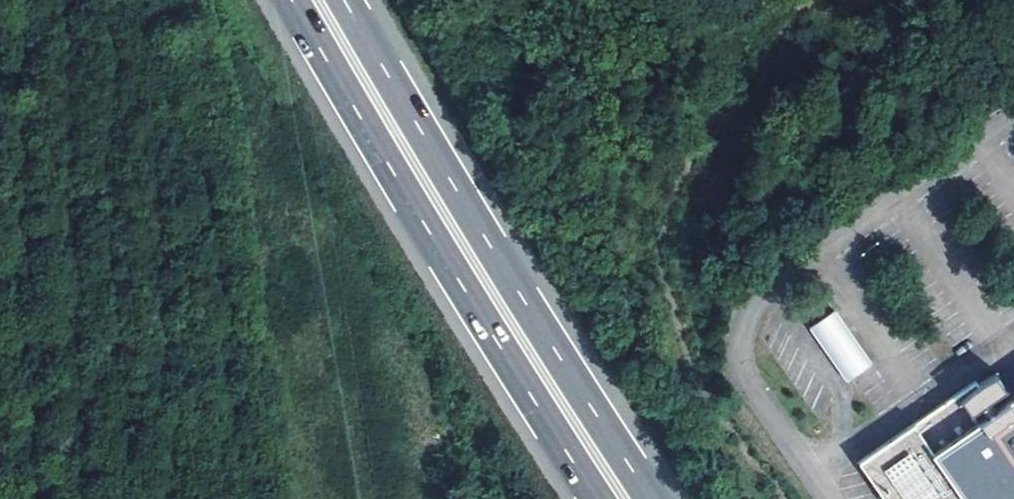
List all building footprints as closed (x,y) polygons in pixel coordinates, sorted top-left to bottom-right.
[(829,305),(804,323),(841,377),(866,359),(829,305)] [(958,498),(1013,498),(1013,390),(989,407),(983,397),(1000,385),(990,371),(971,382),(970,379),(851,459),(879,498),(955,498),(957,498),(958,498)]
